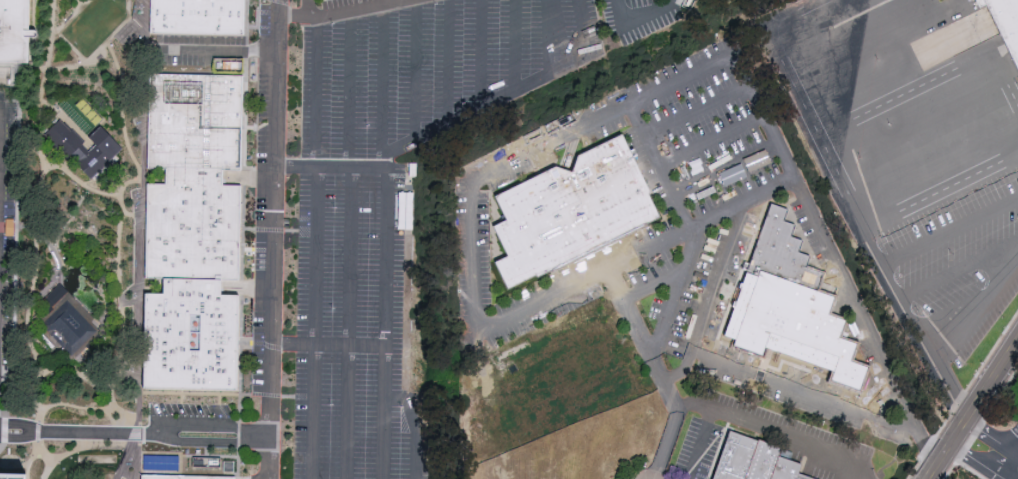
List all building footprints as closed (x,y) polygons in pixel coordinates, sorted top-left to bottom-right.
[(26,64),(0,63),(0,0),(27,0),(26,64)] [(149,33),(150,0),(244,0),(243,35),(149,33)] [(1017,72),(984,0),(1017,0),(1017,72)] [(240,171),(221,171),(221,188),(240,188),(238,283),(222,282),(222,295),(239,295),(237,391),(143,390),(145,294),(162,294),(162,282),(144,282),(146,185),(164,186),(164,171),(147,171),(150,74),(242,76),(240,171)] [(125,145),(101,126),(91,137),(96,141),(92,146),(59,120),(48,134),(88,165),(84,171),(97,181),(125,145)] [(646,190),(643,191),(655,215),(503,285),(489,259),(502,253),(488,223),(501,216),(490,192),(550,163),(567,169),(572,151),(617,130),(646,190)] [(853,342),(847,359),(864,365),(856,388),(827,378),(830,370),(761,345),(758,353),(728,343),(730,338),(719,334),(768,203),(786,208),(782,219),(792,223),(789,234),(801,238),(798,251),(808,254),(804,265),(820,272),(814,288),(831,294),(825,311),(841,318),(836,336),(853,342)] [(60,285),(100,329),(62,365),(21,321),(60,285)] [(797,471),(817,478),(709,478),(727,429),(754,440),(755,438),(777,445),(775,454),(798,463),(797,471)]
